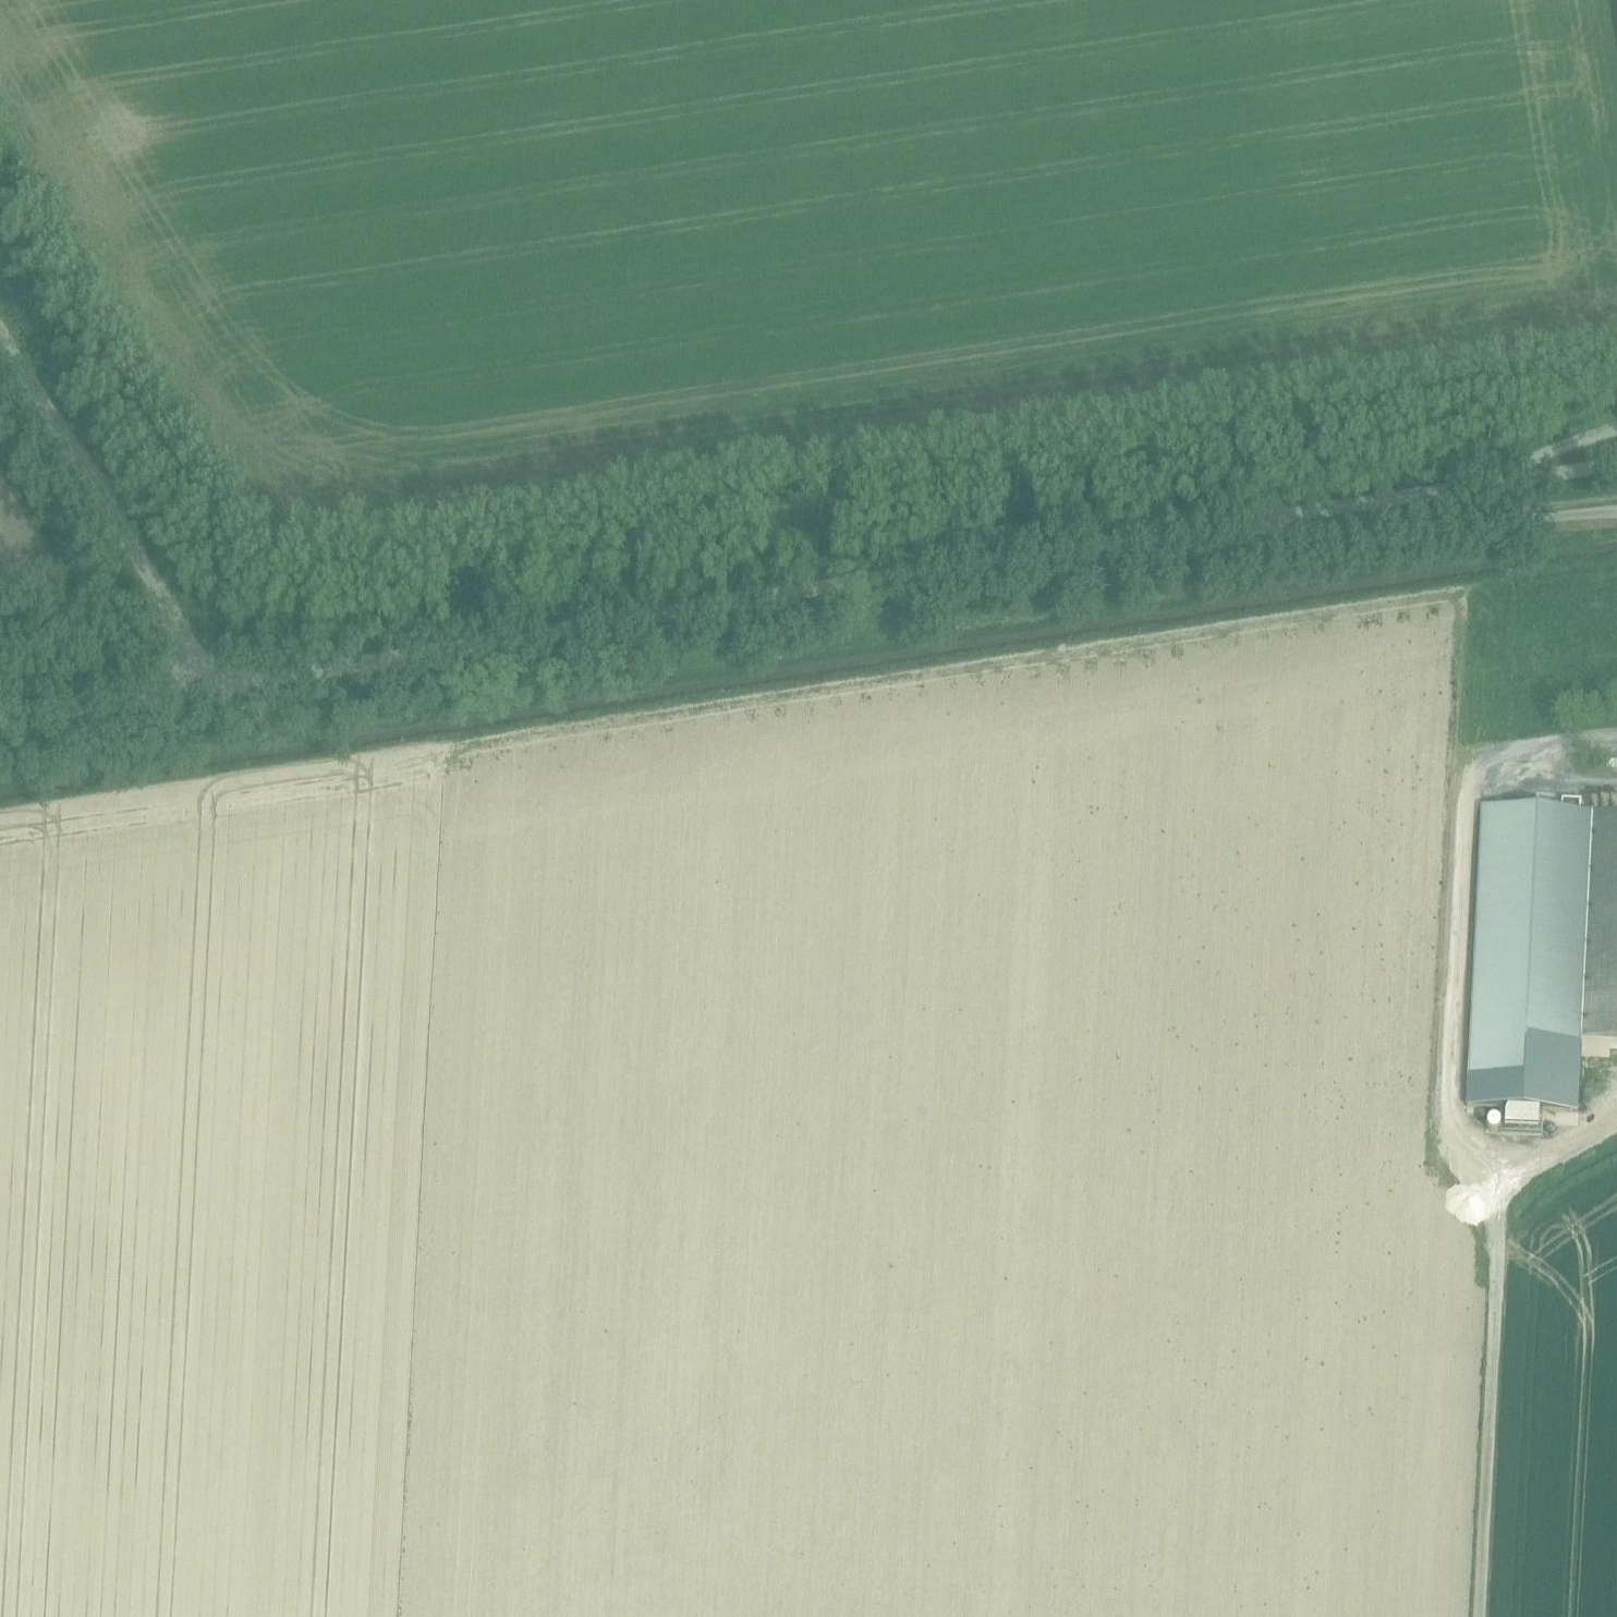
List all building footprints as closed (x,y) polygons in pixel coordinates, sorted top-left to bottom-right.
[(1579,1038),(1616,1040),(1616,814),(1580,812),(1580,802),(1562,801),(1561,813),(1480,809),(1465,1108),(1501,1110),(1500,1133),(1541,1135),(1542,1111),(1575,1113),(1579,1038)]
